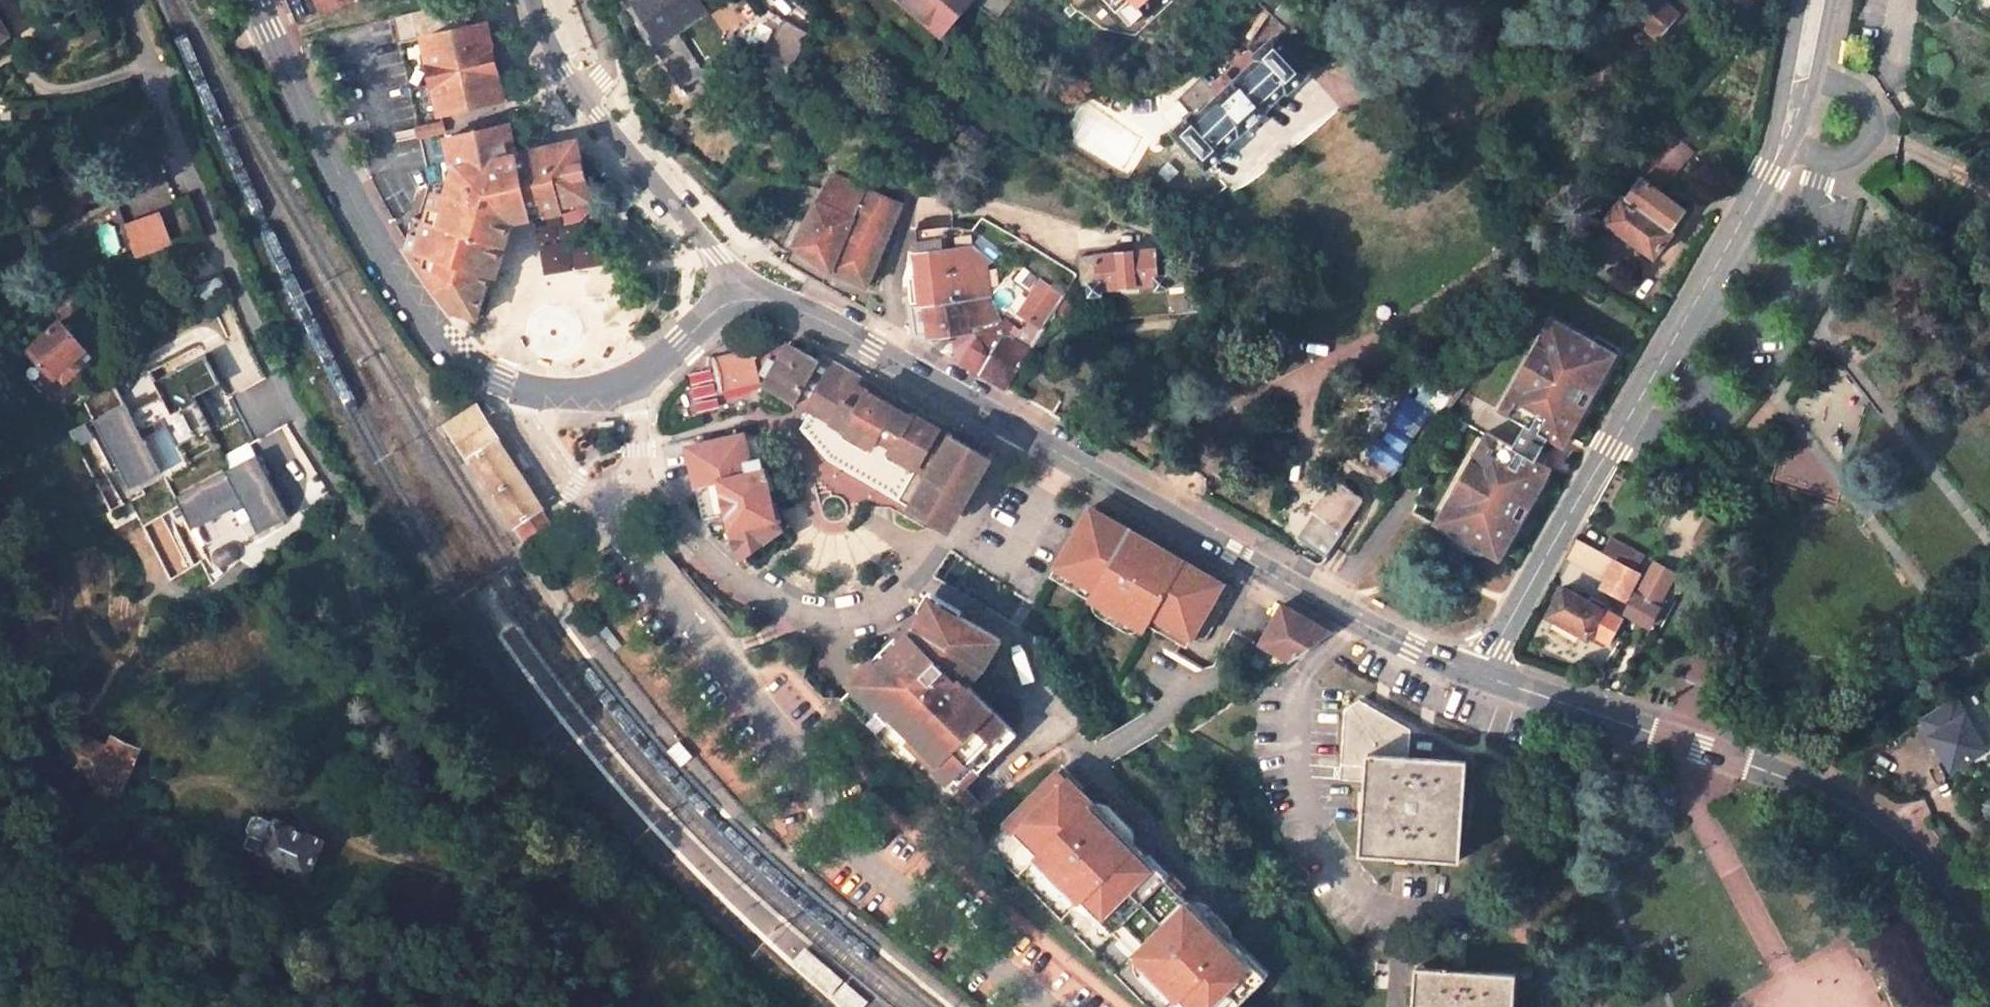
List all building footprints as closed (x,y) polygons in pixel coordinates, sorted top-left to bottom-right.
[(322,15),(354,0),(315,0),(322,15)] [(643,31),(650,26),(634,2),(635,1),(634,0),(622,0),(643,31)] [(635,1),(634,2),(650,26),(643,31),(676,81),(699,66),(677,31),(706,12),(697,0),(636,0),(635,1)] [(909,6),(914,0),(946,29),(970,0),(902,0),(909,6)] [(941,34),(946,29),(914,0),(909,6),(941,34)] [(1704,0),(1646,0),(1632,15),(1659,40),(1670,28),(1679,17),(1694,31),(1714,9),(1704,0)] [(1273,18),(1294,33),(1304,18),(1282,3),(1273,18)] [(11,39),(0,19),(0,45),(11,39)] [(509,98),(488,20),(415,39),(436,117),(509,98)] [(769,50),(791,62),(806,35),(785,23),(769,50)] [(1306,74),(1274,40),(1255,57),(1250,52),(1186,112),(1191,116),(1172,134),(1206,169),(1228,149),(1226,147),(1283,93),(1285,94),(1306,74)] [(1139,147),(1082,112),(1067,136),(1126,171),(1139,147)] [(505,120),(439,135),(447,168),(439,192),(425,190),(408,248),(426,252),(424,271),(434,290),(445,290),(444,300),(455,301),(454,312),(474,316),(483,282),(491,282),(505,230),(525,226),(553,221),(553,215),(581,205),(566,143),(518,150),(513,151),(505,120)] [(1691,155),(1668,133),(1644,159),(1668,180),(1691,155)] [(1685,213),(1640,181),(1626,201),(1624,200),(1607,225),(1654,257),(1672,233),(1671,232),(1685,213)] [(824,191),(795,248),(833,273),(866,286),(897,205),(845,183),(836,197),(824,191)] [(160,215),(129,227),(140,257),(171,246),(160,215)] [(918,340),(975,332),(977,337),(962,365),(1006,390),(1063,296),(1050,288),(1032,315),(1002,294),(999,295),(986,265),(992,262),(973,247),(951,249),(947,230),(920,231),(921,252),(914,253),(921,308),(912,310),(918,340)] [(593,239),(540,248),(545,275),(598,265),(593,239)] [(1154,244),(1155,251),(1081,258),(1084,289),(1087,290),(1091,298),(1104,297),(1103,293),(1156,287),(1157,291),(1185,288),(1173,242),(1154,244)] [(1433,524),(1498,560),(1550,469),(1534,460),(1547,439),(1562,447),(1614,354),(1549,318),(1497,410),(1523,425),(1511,447),(1484,432),(1433,524)] [(58,322),(28,352),(54,380),(57,377),(64,383),(80,369),(74,362),(85,351),(58,322)] [(775,345),(716,360),(725,392),(763,383),(768,386),(766,389),(796,406),(798,403),(802,406),(813,412),(803,429),(824,455),(941,523),(947,519),(951,515),(954,511),(961,500),(967,502),(979,481),(980,476),(980,471),(980,465),(979,461),(977,455),(939,432),(942,424),(834,362),(830,368),(826,366),(790,345),(786,351),(775,345)] [(130,401),(95,419),(131,489),(168,470),(145,427),(166,416),(181,445),(221,424),(204,391),(225,380),(210,351),(156,379),(164,395),(134,410),(130,401)] [(1058,379),(1043,370),(1024,401),(1041,410),(1058,379)] [(1390,470),(1415,435),(1426,442),(1440,422),(1406,397),(1392,418),(1395,420),(1386,433),(1383,432),(1370,449),(1384,459),(1380,464),(1390,470)] [(497,439),(474,403),(438,426),(461,462),(497,439)] [(742,437),(688,449),(703,520),(727,515),(731,535),(741,558),(776,534),(756,441),(742,437)] [(532,494),(497,439),(461,462),(497,520),(508,514),(524,540),(538,530),(549,523),(545,517),(542,512),(543,511),(532,494)] [(250,479),(219,503),(253,547),(283,524),(250,479)] [(1339,529),(1360,499),(1337,483),(1316,514),(1339,529)] [(1674,499),(1654,533),(1659,535),(1695,555),(1715,522),(1674,499)] [(1236,592),(1091,509),(1051,577),(1173,646),(1182,632),(1205,645),(1236,592)] [(144,527),(169,574),(187,565),(175,542),(172,543),(160,519),(144,527)] [(1609,539),(1601,553),(1576,540),(1568,554),(1607,576),(1600,587),(1626,601),(1639,574),(1635,572),(1644,558),(1609,539)] [(1656,564),(1627,616),(1647,627),(1661,604),(1659,603),(1669,586),(1680,593),(1687,581),(1656,564)] [(1620,620),(1563,588),(1547,617),(1589,640),(1591,636),(1607,644),(1620,620)] [(1002,635),(932,594),(914,627),(846,696),(958,816),(998,786),(990,778),(972,758),(998,761),(1022,735),(968,679),(989,660),(1002,635)] [(1260,644),(1268,649),(1290,661),(1331,633),(1282,606),(1260,644)] [(1249,662),(1257,667),(1268,649),(1260,644),(1249,662)] [(1952,771),(1986,750),(1954,698),(1919,719),(1952,771)] [(1467,755),(1364,699),(1346,712),(1342,781),(1366,783),(1362,852),(1461,860),(1467,755)] [(102,744),(85,729),(55,759),(95,778),(93,782),(102,786),(100,791),(111,796),(113,791),(120,794),(128,779),(131,780),(137,767),(134,766),(141,751),(106,735),(102,744)] [(678,742),(666,752),(681,767),(692,757),(678,742)] [(1059,771),(983,843),(1141,1006),(1230,1006),(1259,979),(1059,771)] [(307,880),(325,840),(277,817),(274,824),(259,817),(254,819),(249,829),(252,838),(247,848),(261,855),(259,859),(307,880)] [(790,964),(840,1006),(865,1006),(868,1003),(805,947),(790,964)] [(1417,968),(1415,1006),(1513,1006),(1515,974),(1417,968)]
